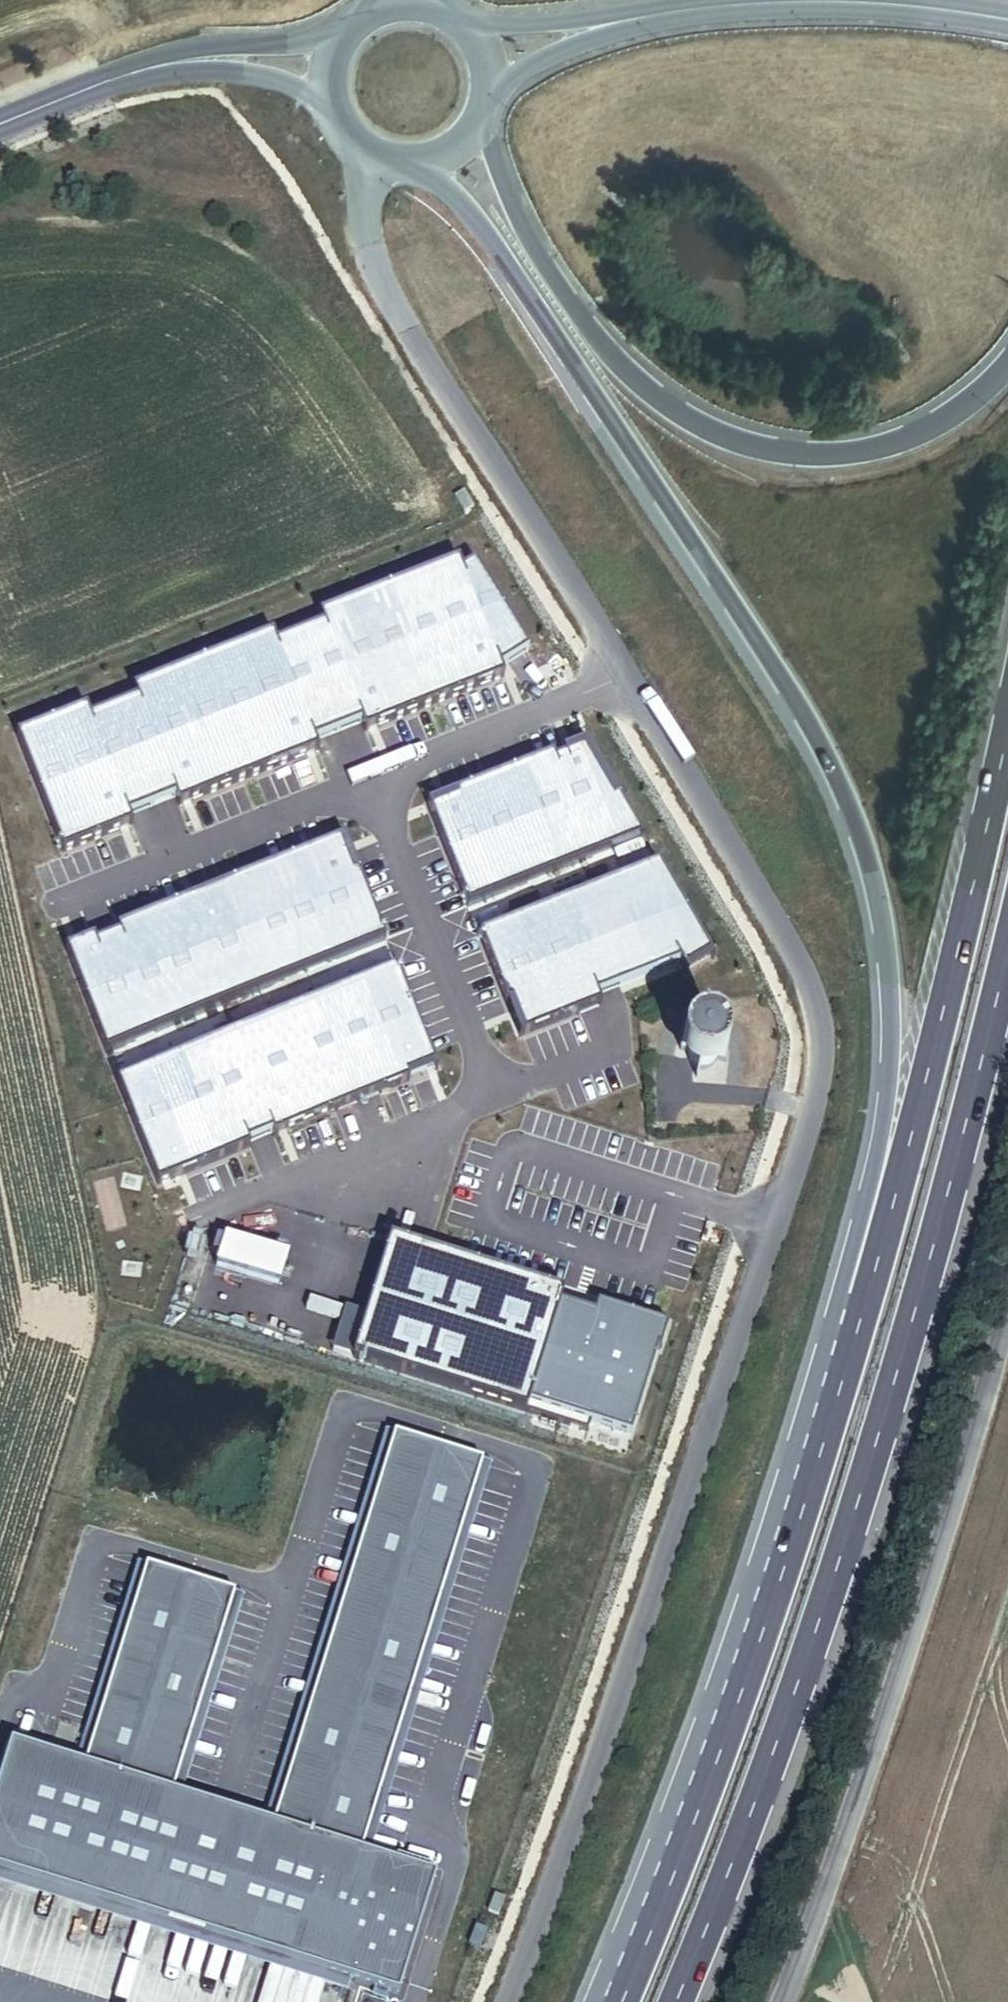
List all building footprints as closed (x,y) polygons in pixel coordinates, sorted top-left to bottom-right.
[(86,709),(16,737),(62,854),(132,826),(129,816),(175,798),(179,808),(318,752),(315,743),(362,724),(365,734),(505,678),(501,668),(529,651),(474,563),(462,571),(458,561),(318,617),(322,626),(276,645),(272,635),(132,691),(136,700),(90,718),(86,709)] [(552,754),(427,804),(467,905),(642,838),(617,796),(612,799),(582,748),(555,759),(552,754)] [(382,937),(342,840),(68,953),(109,1050),(382,937)] [(658,864),(478,936),(518,1036),(601,1005),(596,992),(679,959),(683,967),(712,955),(658,864)] [(433,1066),(393,970),(249,1029),(120,1083),(160,1179),(433,1066)] [(720,1065),(721,1058),(720,1050),(715,1044),(709,1040),(702,1039),(695,1040),(689,1044),(685,1050),(683,1058),(685,1065),(689,1071),(695,1075),(702,1076),(709,1075),(715,1071),(720,1065)] [(474,1266),(388,1240),(354,1350),(627,1434),(661,1324),(474,1266)] [(273,1825),(395,1432),(386,1429),(385,1434),(264,1822),(273,1825)] [(182,1766),(235,1593),(147,1566),(97,1728),(85,1766),(12,1744),(0,1784),(0,1871),(325,1972),(372,1986),(385,1990),(397,1994),(434,1875),(409,1867),(362,1852),(484,1460),(395,1432),(273,1825),(264,1822),(235,1813),(210,1805),(182,1797),(173,1794),(182,1766)] [(491,1468),(492,1462),(484,1460),(362,1852),(409,1867),(411,1858),(399,1855),(373,1846),(491,1468)] [(136,1564),(89,1724),(81,1754),(15,1735),(12,1744),(85,1766),(97,1728),(147,1566),(136,1564)] [(235,1593),(182,1766),(173,1794),(182,1797),(190,1769),(241,1605),(244,1596),(235,1593)] [(0,1871),(0,1884),(321,1983),(325,1972),(0,1871)] [(501,1907),(505,1898),(494,1893),(490,1902),(501,1907)] [(497,1916),(501,1907),(490,1903),(487,1911),(497,1916)] [(476,1947),(485,1929),(474,1924),(465,1942),(476,1947)] [(385,1990),(372,1986),(368,1998),(381,2001),(385,1990)]
